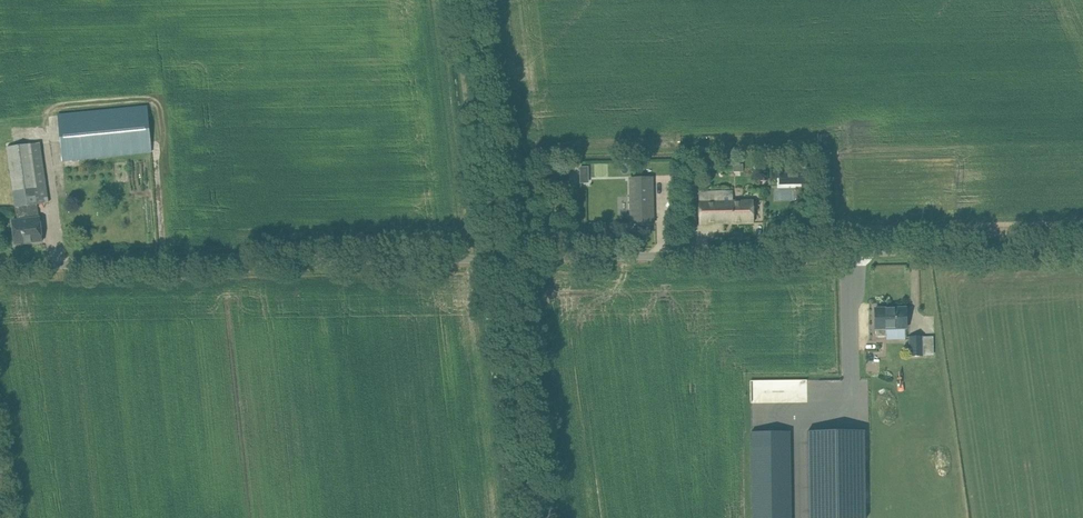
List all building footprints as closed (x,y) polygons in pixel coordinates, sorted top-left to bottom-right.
[(146,106),(59,114),(63,160),(151,152),(146,106)] [(15,207),(15,208),(38,205),(38,204),(40,203),(31,143),(7,147),(16,207),(15,207)] [(580,183),(592,182),(592,164),(579,164),(580,183)] [(805,173),(786,173),(786,184),(805,184),(805,173)] [(653,223),(652,178),(630,178),(631,223),(653,223)] [(732,191),(699,192),(699,224),(754,223),(753,200),(732,200),(732,191)] [(39,218),(38,205),(15,208),(17,220),(12,221),(15,244),(32,242),(32,239),(42,238),(40,218),(39,218)] [(876,309),(875,309),(875,337),(887,337),(887,328),(906,327),(906,308),(883,308),(883,310),(876,310),(876,309)] [(923,356),(922,336),(909,336),(910,356),(923,356)] [(751,432),(752,452),(753,517),(791,517),(790,431),(751,432)] [(807,438),(808,517),(865,517),(864,515),(863,437),(807,438)]
